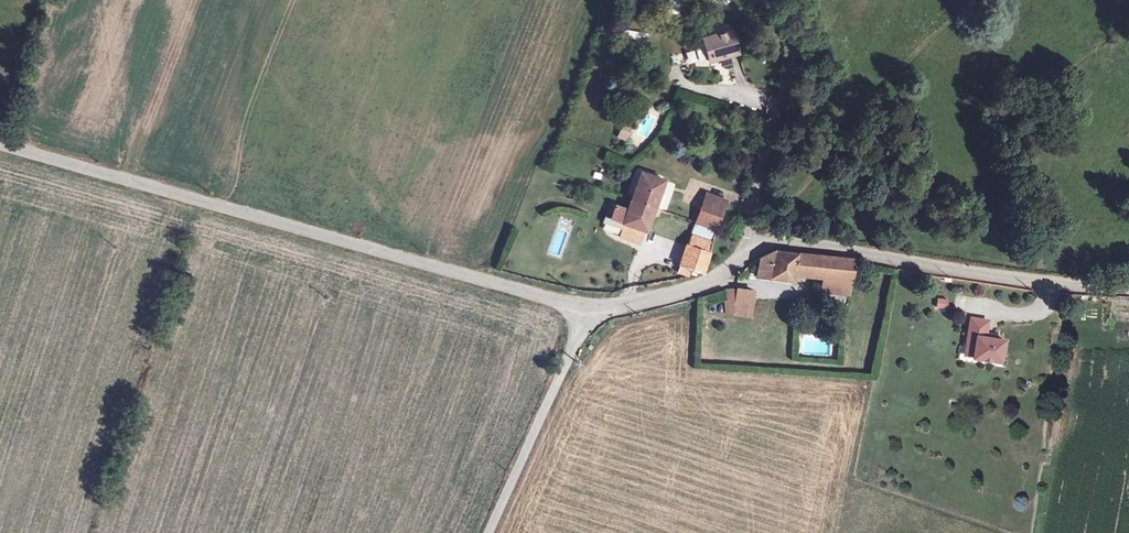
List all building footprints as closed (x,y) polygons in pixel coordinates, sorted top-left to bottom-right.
[(671,14),(678,14),(679,0),(672,0),(671,14)] [(711,45),(715,68),(740,63),(734,40),(711,45)] [(710,69),(715,68),(711,45),(705,46),(710,69)] [(626,142),(630,135),(621,129),(616,136),(626,142)] [(632,204),(655,212),(665,183),(643,175),(632,204)] [(698,227),(719,235),(729,208),(709,200),(698,227)] [(617,208),(611,222),(646,235),(655,212),(632,204),(629,213),(617,208)] [(605,220),(611,222),(617,208),(611,206),(605,220)] [(714,246),(694,239),(679,280),(684,281),(686,276),(690,278),(692,271),(703,276),(714,246)] [(775,249),(759,260),(757,274),(792,278),(793,271),(827,275),(851,278),(854,260),(775,249)] [(847,302),(851,278),(827,275),(823,298),(847,302)] [(727,317),(746,317),(747,304),(751,304),(753,288),(722,285),(720,286),(719,303),(728,304),(727,317)] [(936,299),(936,310),(948,310),(948,299),(936,299)] [(983,336),(984,331),(986,319),(968,317),(963,344),(972,346),(970,355),(969,357),(997,361),(998,357),(1003,339),(992,337),(983,336)] [(804,339),(802,339),(801,352),(828,355),(830,341),(811,339),(811,338),(811,337),(810,337),(810,336),(809,336),(808,336),(808,335),(807,335),(806,336),(805,336),(805,337),(804,337),(804,338),(804,339)] [(583,351),(589,354),(596,342),(590,339),(583,351)] [(961,354),(970,355),(972,346),(963,344),(961,354)]
